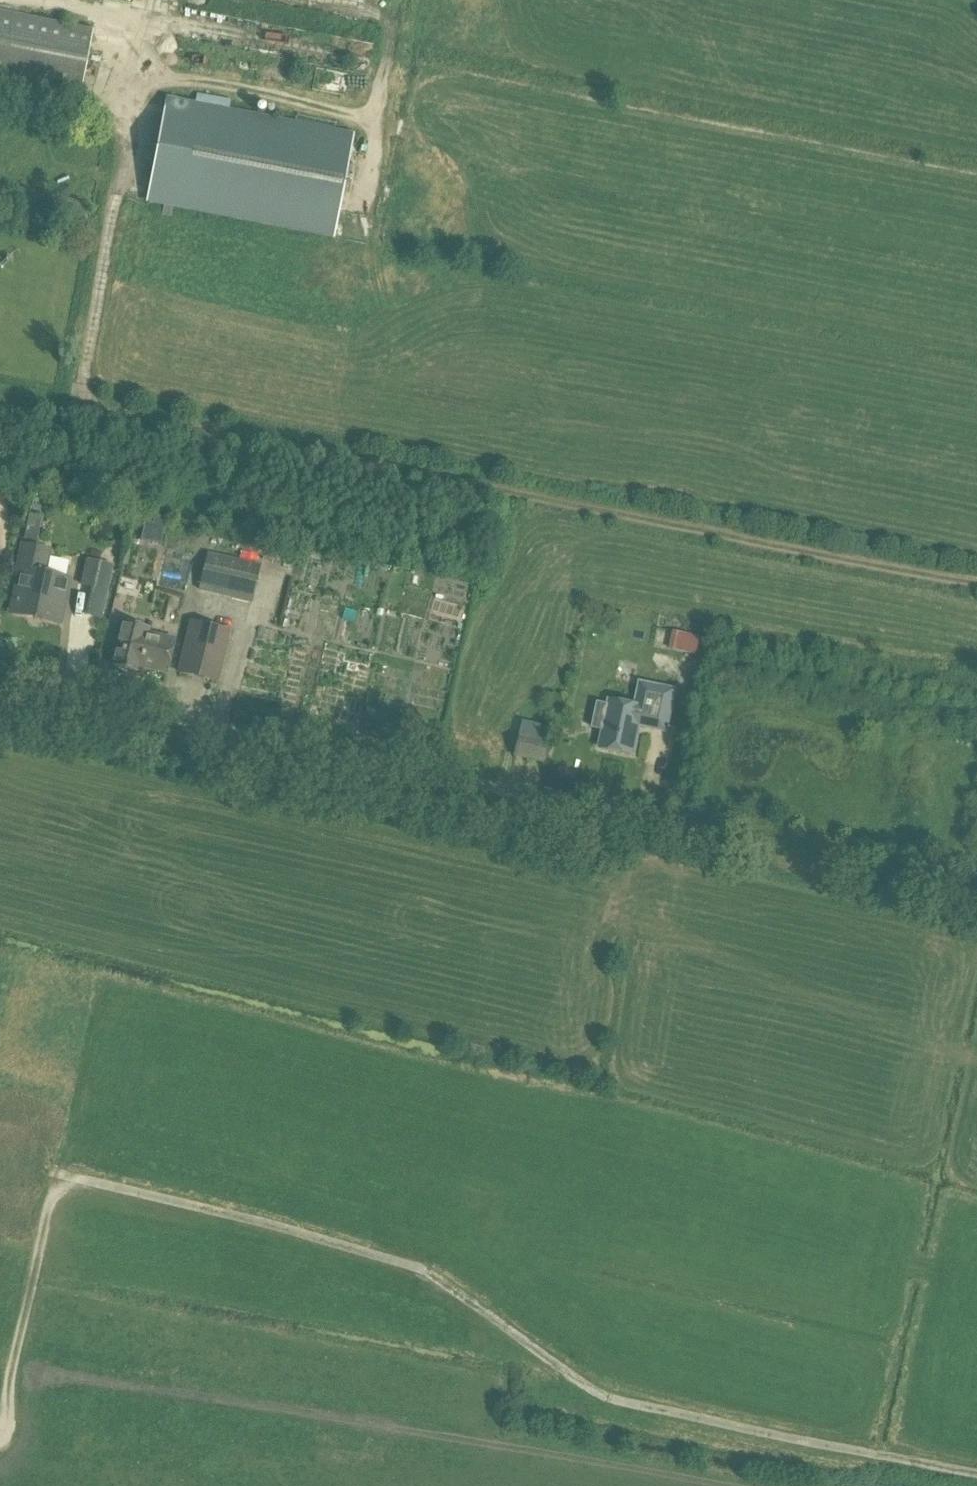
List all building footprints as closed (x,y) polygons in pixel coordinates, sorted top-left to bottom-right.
[(81,95),(94,34),(0,14),(0,77),(81,95)] [(168,97),(148,200),(333,238),(354,134),(168,97)] [(24,548),(18,575),(22,575),(13,614),(59,623),(68,584),(45,579),(50,554),(24,548)] [(208,551),(199,586),(251,599),(260,564),(208,551)] [(114,569),(87,564),(82,587),(93,589),(87,617),(102,621),(114,569)] [(141,669),(148,633),(149,630),(120,623),(110,667),(140,673),(141,669)] [(191,625),(179,675),(218,684),(230,635),(191,625)] [(696,651),(699,636),(675,631),(672,646),(696,651)] [(148,633),(141,669),(166,675),(174,639),(148,633)] [(607,721),(601,747),(634,754),(640,725),(667,730),(675,690),(642,683),(637,706),(611,700),(610,705),(606,704),(601,705),(598,708),(597,713),(599,717),(602,719),(602,720),(607,721)] [(549,742),(519,735),(513,758),(543,766),(549,742)]
